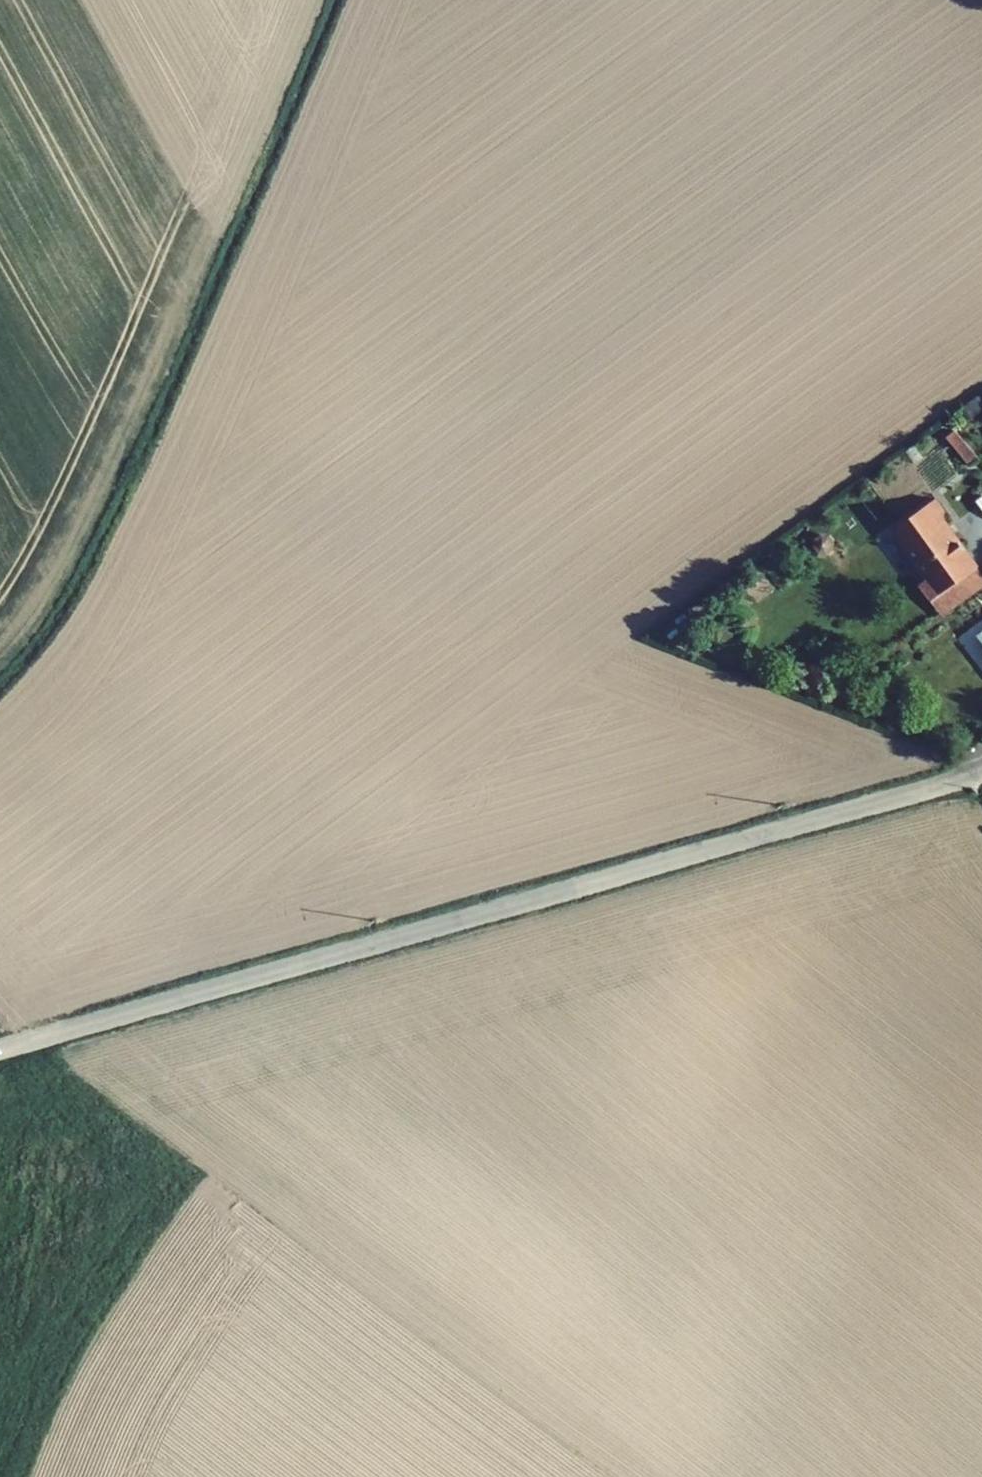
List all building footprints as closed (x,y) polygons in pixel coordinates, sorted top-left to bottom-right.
[(981,409),(981,393),(962,407),(970,418),(981,409)] [(970,465),(978,458),(954,429),(946,436),(970,465)] [(930,600),(976,566),(942,519),(944,511),(935,498),(891,530),(926,578),(919,584),(930,600)] [(827,552),(832,548),(833,542),(829,538),(823,537),(818,540),(817,546),(821,551),(827,552)] [(976,566),(930,600),(942,616),(981,587),(981,574),(976,566)]
